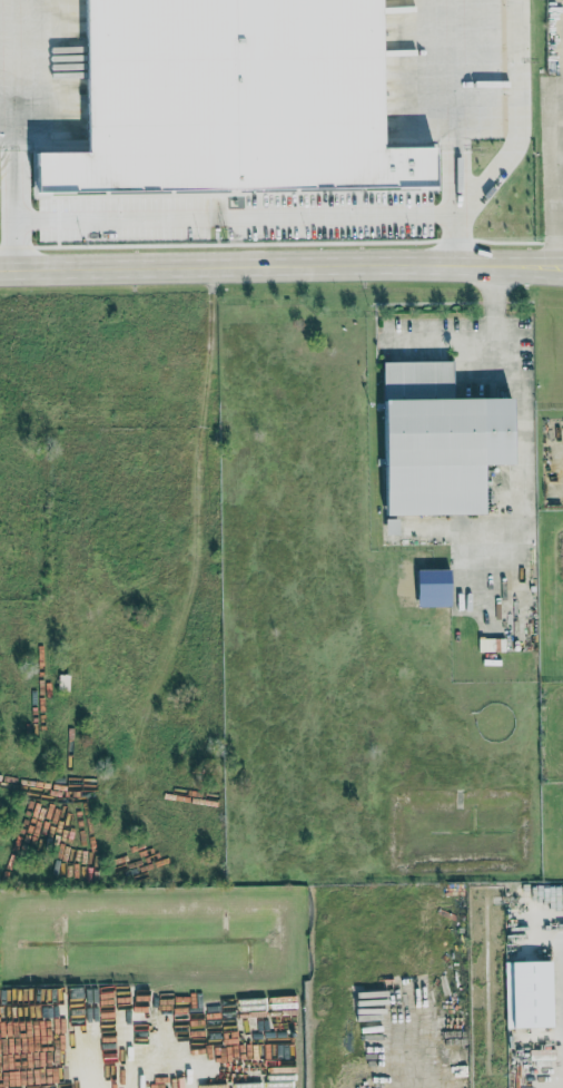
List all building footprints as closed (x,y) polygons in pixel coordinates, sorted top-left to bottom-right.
[(72,150),(18,151),(19,165),(17,165),(18,190),(417,185),(416,159),(431,159),(429,146),(368,147),(366,0),(70,0),(72,150)] [(372,516),(478,514),(477,464),(512,464),(511,397),(446,398),(445,361),(376,362),(377,399),(370,399),(372,516)] [(409,571),(411,607),(444,606),(443,569),(409,571)] [(476,639),(476,651),(494,651),(494,639),(476,639)] [(545,1025),(544,985),(551,985),(550,959),(502,960),(503,1026),(545,1025)]
